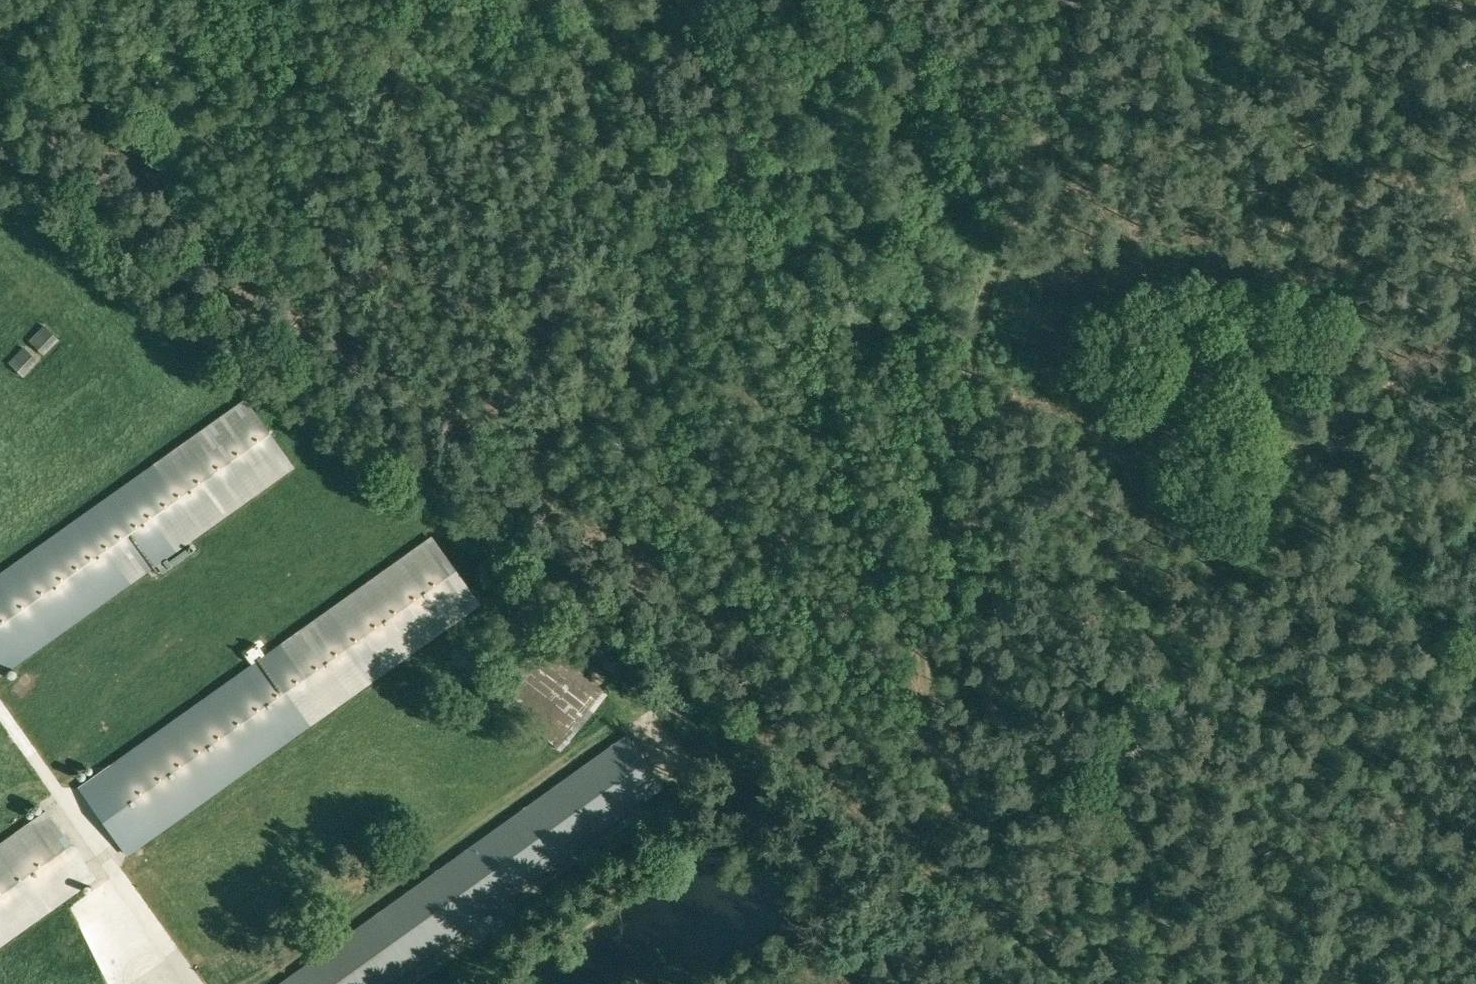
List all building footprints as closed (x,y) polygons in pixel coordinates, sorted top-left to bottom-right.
[(45,353),(59,338),(44,322),(29,338),(45,353)] [(39,360),(23,345),(8,360),(24,376),(39,360)] [(0,571),(0,675),(295,466),(245,396),(0,571)] [(395,665),(465,615),(481,603),(432,533),(360,584),(260,656),(161,725),(78,785),(127,854),(227,784),(395,665)] [(607,691),(529,631),(485,690),(560,749),(607,691)] [(276,983),(387,983),(663,787),(624,731),(276,983)] [(48,807),(0,841),(0,946),(97,876),(48,807)]
